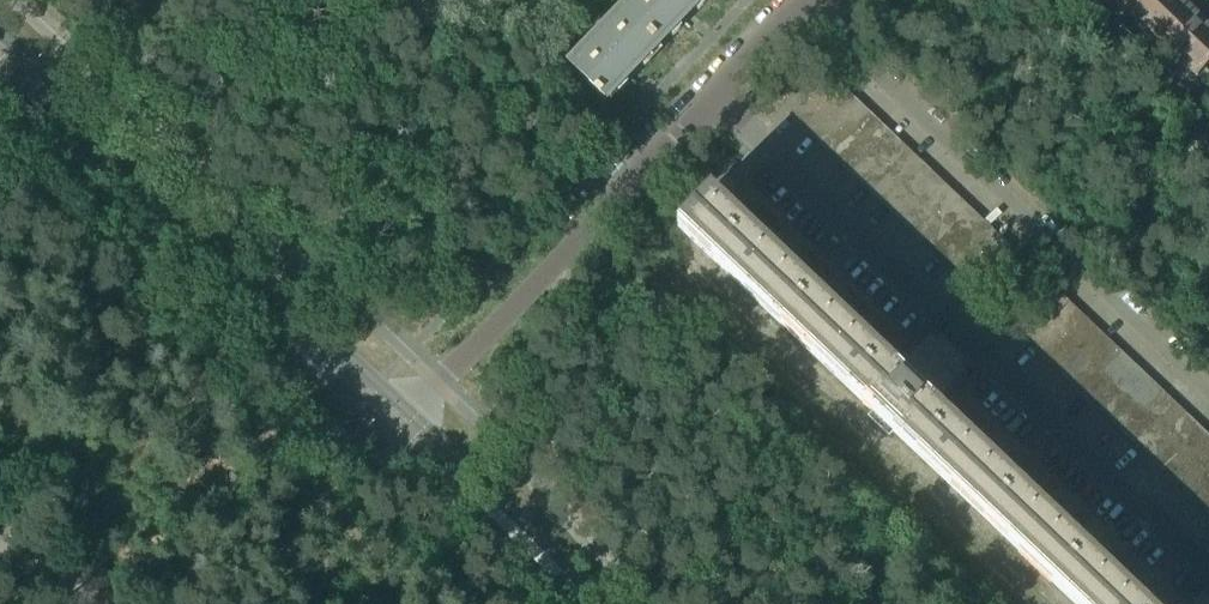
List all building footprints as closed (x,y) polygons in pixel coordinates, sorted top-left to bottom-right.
[(659,45),(702,0),(630,0),(622,9),(659,45)] [(1120,4),(1140,22),(1161,0),(1124,0),(1120,4)] [(1140,22),(1159,41),(1189,9),(1180,0),(1161,0),(1140,22)] [(605,101),(659,45),(622,9),(568,65),(605,101)] [(1102,9),(1093,18),(1101,25),(1110,16),(1102,9)] [(1189,9),(1159,41),(1178,59),(1208,27),(1189,9)] [(1121,26),(1112,36),(1120,43),(1129,34),(1121,26)] [(1178,59),(1197,77),(1208,64),(1208,28),(1208,27),(1178,59)] [(1129,34),(1120,43),(1127,50),(1136,41),(1129,34)] [(1159,62),(1150,72),(1157,79),(1166,70),(1159,62)] [(1166,70),(1157,79),(1165,86),(1174,77),(1166,70)] [(817,103),(837,82),(826,72),(806,93),(817,103)] [(827,113),(847,92),(837,82),(817,103),(827,113)] [(838,123),(857,102),(847,92),(827,113),(838,123)] [(797,124),(817,103),(806,93),(786,113),(797,124)] [(848,133),(868,112),(857,102),(838,123),(848,133)] [(807,134),(827,113),(817,103),(797,124),(807,134)] [(858,143),(878,122),(868,112),(848,133),(858,143)] [(818,144),(838,123),(827,113),(807,134),(818,144)] [(869,153),(889,132),(878,122),(858,143),(869,153)] [(828,154),(848,133),(838,123),(818,144),(828,154)] [(879,163),(899,142),(889,132),(869,153),(879,163)] [(839,164),(858,143),(848,133),(828,154),(839,164)] [(890,172),(909,152),(899,142),(879,163),(890,172)] [(849,173),(869,153),(858,143),(839,164),(849,173)] [(900,182),(920,162),(909,152),(890,172),(900,182)] [(859,183),(879,163),(869,153),(849,173),(859,183)] [(910,192),(930,171),(920,162),(900,182),(910,192)] [(870,193),(890,172),(879,163),(859,183),(870,193)] [(921,202),(941,181),(930,171),(910,192),(921,202)] [(880,203),(900,182),(890,172),(870,193),(880,203)] [(931,212),(951,191),(941,181),(921,202),(931,212)] [(891,213),(910,192),(900,182),(880,203),(891,213)] [(942,222),(961,201),(951,191),(931,212),(942,222)] [(901,223),(921,202),(910,192),(891,213),(901,223)] [(705,197),(678,225),(720,265),(873,410),(871,412),(866,417),(888,437),(895,431),(1020,550),(1046,522),(931,412),(890,372),(716,208),(705,197)] [(952,232),(972,211),(961,201),(942,222),(952,232)] [(911,233),(931,212),(921,202),(901,223),(911,233)] [(962,242),(982,221),(972,211),(952,232),(962,242)] [(922,243),(942,222),(931,212),(911,233),(922,243)] [(973,252),(993,231),(982,221),(962,242),(973,252)] [(932,253),(952,232),(942,222),(922,243),(932,253)] [(983,262),(1003,241),(993,231),(973,252),(983,262)] [(943,263),(962,242),(952,232),(932,253),(943,263)] [(1003,241),(983,262),(994,272),(1014,251),(1003,241)] [(953,273),(973,252),(962,242),(943,263),(953,273)] [(963,283),(983,262),(973,252),(953,273),(963,283)] [(983,262),(963,283),(974,293),(994,272),(983,262)] [(1057,313),(1067,302),(1046,282),(1036,292),(1047,303),(1057,313)] [(1017,334),(1047,303),(1036,292),(1006,323),(1017,334)] [(1058,333),(1077,312),(1067,302),(1057,313),(1047,323),(1058,333)] [(1047,303),(1017,334),(1028,344),(1047,323),(1057,313),(1047,303)] [(1077,312),(1058,333),(1068,343),(1088,322),(1077,312)] [(1079,353),(1099,332),(1088,322),(1068,343),(1079,353)] [(1038,354),(1058,333),(1047,323),(1028,344),(1038,354)] [(934,327),(890,372),(931,412),(975,369),(934,327)] [(1099,332),(1079,353),(1089,363),(1109,342),(1099,332)] [(1058,333),(1038,354),(1049,364),(1068,343),(1058,333)] [(1109,342),(1089,363),(1100,373),(1119,352),(1109,342)] [(1060,374),(1079,353),(1068,343),(1049,364),(1060,374)] [(1119,352),(1100,373),(1110,383),(1130,362),(1119,352)] [(1079,353),(1060,374),(1069,384),(1089,363),(1079,353)] [(1120,393),(1140,372),(1130,362),(1110,383),(1120,393)] [(1089,363),(1069,384),(1080,394),(1100,373),(1089,363)] [(1140,372),(1120,393),(1131,403),(1151,382),(1140,372)] [(1100,373),(1080,394),(1090,403),(1110,383),(1100,373)] [(1151,382),(1131,403),(1141,412),(1161,391),(1151,382)] [(1101,413),(1120,393),(1110,383),(1090,403),(1101,413)] [(1161,391),(1141,412),(1152,422),(1172,401),(1161,391)] [(1120,393),(1101,413),(1111,423),(1131,403),(1120,393)] [(1162,432),(1182,411),(1172,401),(1152,422),(1162,432)] [(1131,403),(1111,423),(1122,433),(1141,412),(1131,403)] [(1182,411),(1162,432),(1172,442),(1192,421),(1182,411)] [(1141,412),(1122,433),(1132,443),(1152,422),(1141,412)] [(1192,421),(1172,442),(1183,452),(1203,431),(1192,421)] [(1142,453),(1162,432),(1152,422),(1132,443),(1142,453)] [(1183,452),(1193,462),(1208,445),(1208,437),(1203,431),(1183,452)] [(1162,432),(1142,453),(1153,463),(1172,442),(1162,432)] [(1172,442),(1153,463),(1163,473),(1183,452),(1172,442)] [(1193,462),(1203,472),(1208,466),(1208,445),(1193,462)] [(1183,452),(1163,473),(1173,482),(1193,462),(1183,452)] [(1193,462),(1173,482),(1184,492),(1203,472),(1193,462)] [(1184,492),(1194,503),(1208,487),(1208,477),(1203,472),(1184,492)] [(1208,508),(1208,487),(1194,503),(1205,513),(1208,508)] [(1020,550),(1077,603),(1133,603),(1046,522),(1020,550)] [(1190,603),(1208,603),(1208,589),(1207,587),(1190,603)]
